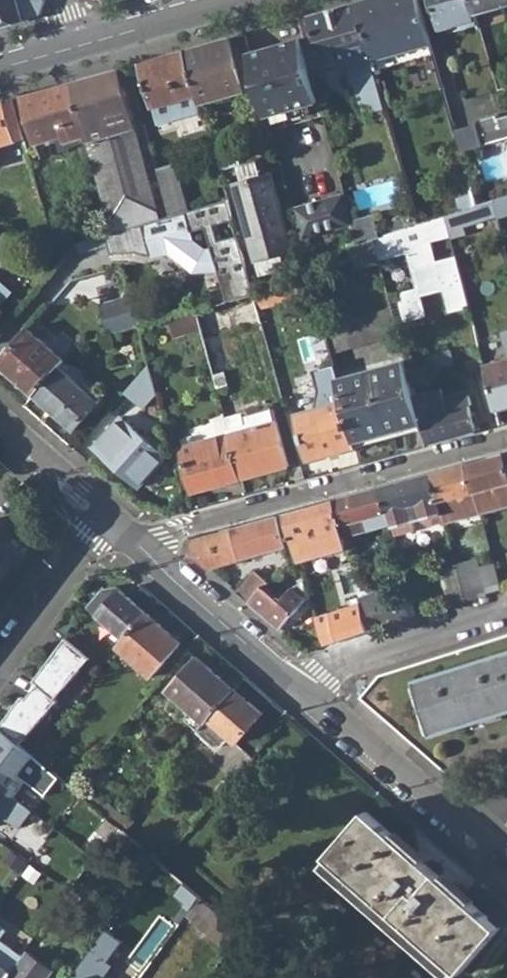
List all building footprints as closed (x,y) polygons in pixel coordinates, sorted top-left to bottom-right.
[(43,14),(48,1),(47,0),(0,0),(0,25),(43,14)] [(374,61),(432,44),(420,0),(365,0),(358,2),(374,61)] [(463,29),(481,24),(478,13),(474,0),(434,0),(443,29),(461,23),(463,29)] [(478,13),(506,5),(505,0),(474,0),(478,13)] [(358,2),(309,16),(316,37),(304,40),(312,68),(323,65),(325,68),(350,61),(366,115),(388,108),(377,69),(374,61),(358,2)] [(246,90),(232,38),(187,50),(202,103),(246,90)] [(251,53),(269,117),(322,101),(312,68),(304,40),(304,38),(251,53)] [(435,53),(432,44),(374,61),(377,69),(435,53)] [(205,111),(202,103),(187,50),(141,63),(160,125),(205,111)] [(91,150),(115,231),(164,217),(120,69),(72,83),(88,137),(90,146),(99,144),(100,148),(91,150)] [(70,141),(88,137),(72,83),(24,96),(38,144),(69,136),(70,141)] [(26,138),(15,99),(0,103),(0,145),(26,138)] [(501,116),(499,112),(481,117),(479,121),(485,143),(506,137),(506,114),(501,116)] [(485,143),(479,121),(456,128),(463,150),(485,143)] [(159,166),(173,215),(191,209),(178,161),(159,166)] [(235,182),(258,259),(270,256),(295,249),(272,171),(235,182)] [(499,215),(506,213),(506,195),(494,199),(499,215)] [(236,216),(231,198),(191,209),(173,215),(164,217),(115,231),(106,234),(113,252),(125,252),(136,250),(151,253),(171,247),(197,266),(221,264),(222,268),(231,299),(256,292),(258,291),(241,232),(222,237),(217,221),(236,216)] [(446,214),(451,229),(499,215),(494,199),(478,204),(446,214)] [(377,235),(382,233),(376,213),(354,219),(360,240),(377,235)] [(377,235),(381,250),(412,243),(406,226),(382,233),(377,235)] [(354,241),(361,266),(383,260),(381,250),(377,235),(360,240),(354,241)] [(8,259),(3,255),(8,249),(0,242),(0,268),(8,259)] [(196,270),(222,268),(221,264),(197,266),(171,247),(151,253),(153,258),(171,252),(196,270)] [(256,292),(261,307),(310,294),(304,278),(258,291),(256,292)] [(5,309),(1,306),(13,292),(0,282),(0,314),(5,309)] [(197,308),(219,391),(230,389),(226,373),(231,360),(223,332),(264,320),(261,307),(256,292),(231,299),(197,308)] [(103,303),(112,332),(139,324),(152,321),(145,300),(133,303),(130,295),(103,303)] [(34,393),(59,364),(65,357),(29,327),(0,360),(0,363),(34,393)] [(346,398),(359,447),(427,428),(418,391),(409,359),(340,377),(346,398)] [(506,406),(506,359),(487,365),(498,408),(506,406)] [(34,393),(75,428),(100,400),(59,364),(34,393)] [(126,391),(145,407),(158,393),(150,364),(126,391)] [(441,384),(418,391),(427,428),(431,442),(494,425),(487,398),(471,402),(469,395),(460,397),(459,392),(443,396),(441,384)] [(359,447),(346,398),(297,412),(311,459),(359,447)] [(231,434),(243,478),(292,465),(276,407),(250,415),(252,420),(228,425),(231,434)] [(95,446),(141,486),(167,455),(121,415),(95,446)] [(243,478),(231,434),(182,447),(194,492),(243,478)] [(482,512),(506,505),(506,455),(506,452),(469,463),(482,512)] [(445,519),(446,522),(482,512),(469,463),(433,472),(445,519)] [(431,523),(445,519),(433,472),(381,487),(388,512),(395,534),(416,528),(413,520),(421,518),(431,523)] [(335,499),(345,535),(369,529),(366,518),(388,512),(381,487),(335,499)] [(335,499),(285,512),(293,541),(299,560),(348,546),(345,535),(335,499)] [(193,552),(211,568),(289,546),(281,514),(196,537),(193,552)] [(467,600),(458,567),(456,558),(440,563),(452,605),(467,600)] [(458,567),(467,600),(488,593),(479,560),(458,567)] [(237,592),(249,602),(265,582),(272,577),(280,573),(276,567),(263,576),(256,570),(237,592)] [(303,595),(308,592),(303,573),(296,576),(297,580),(289,583),(278,595),(275,592),(281,582),(272,577),(265,582),(249,602),(262,613),(280,629),(307,598),(303,595)] [(90,605),(126,637),(148,612),(118,584),(105,586),(90,605)] [(362,597),(371,630),(411,618),(404,597),(393,601),(390,588),(362,597)] [(318,616),(325,642),(368,629),(360,603),(318,616)] [(119,646),(153,676),(183,642),(148,612),(126,637),(119,646)] [(43,684),(57,696),(82,668),(78,665),(88,654),(68,636),(36,678),(41,682),(43,684)] [(92,657),(88,654),(78,665),(82,668),(92,657)] [(186,717),(200,728),(235,688),(198,655),(169,688),(178,697),(175,701),(189,714),(186,717)] [(436,736),(506,713),(506,655),(420,682),(436,736)] [(43,684),(41,682),(27,698),(30,700),(43,684)] [(1,723),(21,742),(59,699),(57,696),(43,684),(30,700),(27,698),(27,697),(22,702),(21,701),(1,723)] [(234,747),(264,713),(235,688),(200,728),(198,731),(215,746),(223,746),(227,741),(234,747)] [(11,800),(23,785),(42,799),(57,779),(0,736),(0,792),(11,800)] [(29,749),(50,767),(60,756),(39,738),(29,749)] [(79,791),(117,824),(124,815),(125,814),(79,775),(71,784),(79,791)] [(79,791),(62,815),(77,827),(83,819),(108,839),(118,825),(117,824),(79,791)] [(15,830),(28,813),(11,800),(0,792),(0,818),(15,830)] [(437,977),(453,977),(458,972),(460,975),(501,929),(366,811),(325,857),(329,859),(317,873),(437,977)] [(132,821),(124,815),(117,824),(118,825),(125,830),(132,821)] [(187,910),(229,947),(240,930),(197,893),(187,910)] [(35,970),(44,958),(30,948),(13,971),(9,977),(47,977),(35,970)] [(13,971),(0,961),(0,977),(9,977),(13,971)] [(285,969),(279,977),(296,977),(285,969)]
